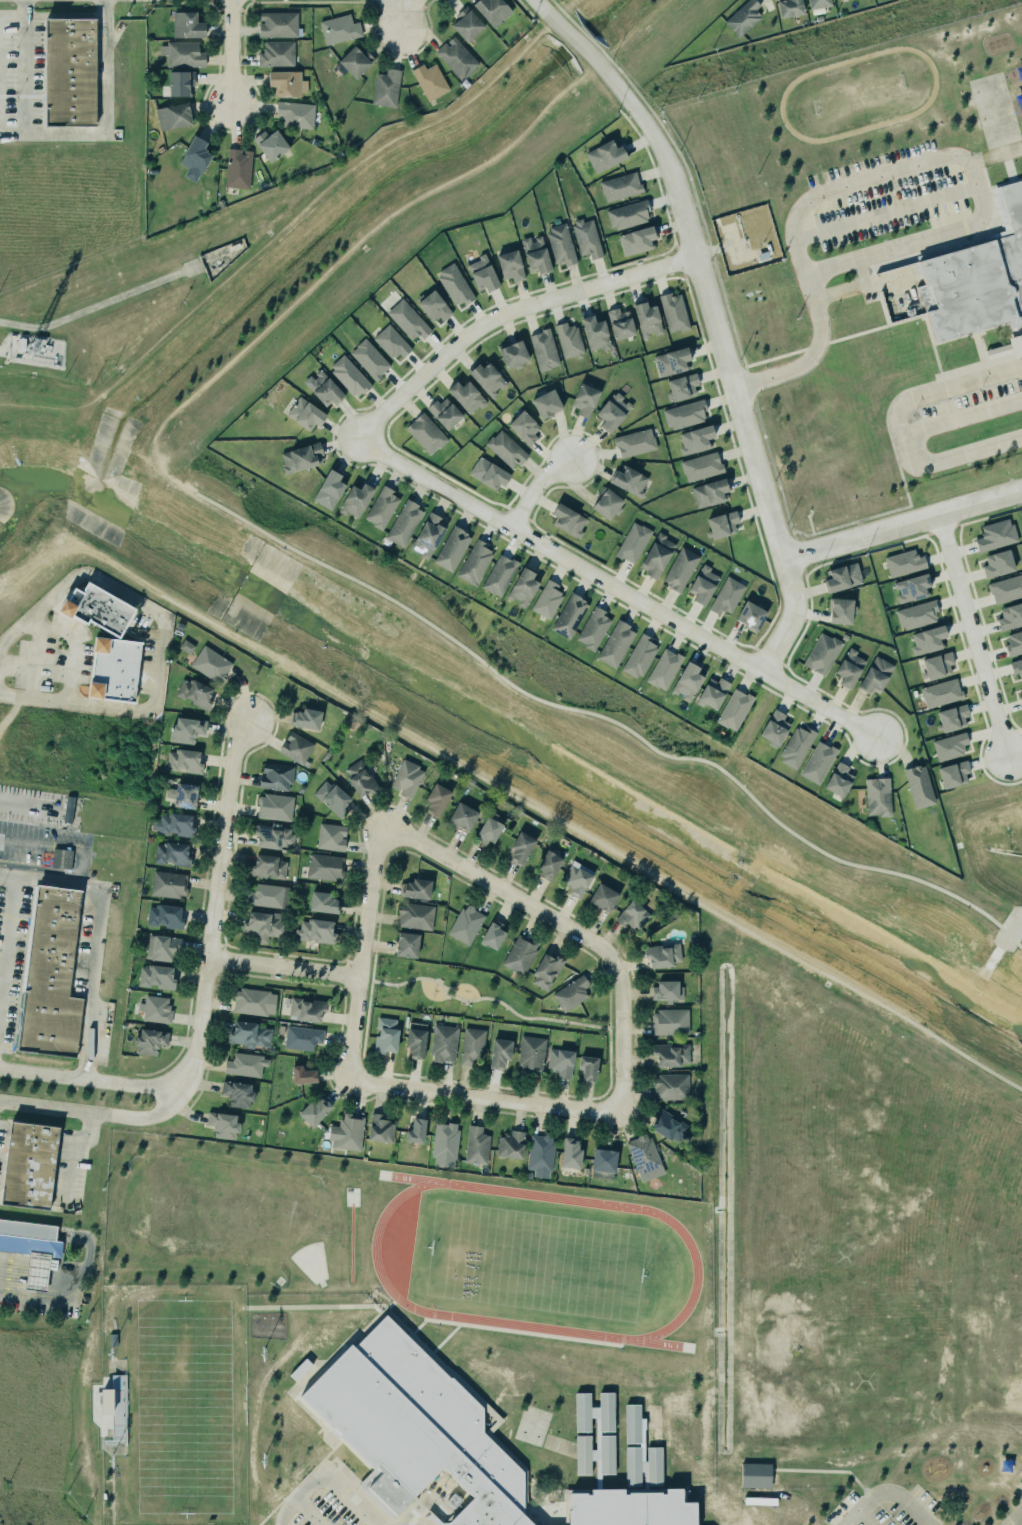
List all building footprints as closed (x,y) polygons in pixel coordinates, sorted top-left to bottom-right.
[(491,26),(511,10),(502,0),(472,0),(470,2),(491,26)] [(723,20),(737,36),(759,17),(757,15),(758,13),(754,9),(759,4),(756,0),(745,0),(723,20)] [(780,19),(804,13),(801,0),(780,0),(776,1),(780,19)] [(809,10),(831,6),(830,0),(808,0),(809,10)] [(457,17),(453,13),(464,4),(483,24),(465,41),(449,24),(457,17)] [(173,12),(173,37),(205,37),(205,22),(196,22),(196,12),(173,12)] [(259,37),(297,37),(297,12),(259,12),(259,22),(259,37)] [(352,23),(349,13),(319,22),(326,46),(362,35),(358,21),(352,23)] [(95,18),(44,19),(45,125),(96,125),(95,18)] [(434,52),(461,81),(480,64),(454,37),(446,45),(444,43),(434,52)] [(262,40),(293,40),(292,65),(256,65),(256,52),(262,52),(262,40)] [(205,51),(198,52),(198,42),(159,43),(159,55),(167,54),(167,67),(205,66),(205,51)] [(336,59),(352,44),(360,51),(363,48),(373,58),(353,77),(336,59)] [(409,69),(421,62),(424,68),(434,62),(448,88),(426,100),(409,69)] [(376,73),(371,104),(395,108),(401,70),(387,68),(386,75),(376,73)] [(167,69),(187,69),(187,70),(192,70),(192,84),(189,84),(189,95),(186,95),(186,94),(167,94),(167,69)] [(266,70),(300,70),(300,96),(272,96),(272,84),(266,84),(266,70)] [(152,104),(163,102),(187,97),(192,122),(157,129),(152,104)] [(312,130),(315,105),(277,101),(275,116),(283,116),(282,126),(312,130)] [(273,123),(253,138),(267,157),(287,142),(273,123)] [(190,130),(179,148),(177,161),(185,165),(182,170),(191,180),(199,173),(213,148),(204,143),(208,136),(198,130),(190,130)] [(585,150),(593,172),(628,160),(623,145),(617,147),(614,140),(585,150)] [(225,146),(231,144),(237,146),(238,150),(242,151),(242,148),(248,148),(245,184),(222,182),(225,146)] [(634,170),(638,183),(640,182),(642,190),(605,201),(602,192),(601,193),(597,180),(634,170)] [(997,185),(1021,178),(1021,317),(932,342),(910,262),(1010,233),(997,185)] [(606,210),(611,231),(651,220),(645,200),(606,210)] [(580,255),(589,253),(591,260),(603,257),(593,217),(572,223),(580,255)] [(564,221),(575,262),(564,265),(563,262),(557,263),(556,262),(553,262),(545,232),(549,230),(548,226),(564,221)] [(654,247),(652,240),(657,239),(653,225),(618,235),(624,256),(654,247)] [(518,238),(527,235),(529,241),(534,240),(533,236),(540,234),(551,270),(537,274),(535,268),(528,271),(518,238)] [(502,279),(511,277),(513,282),(525,279),(517,249),(496,255),(502,279)] [(467,263),(476,290),(486,287),(487,291),(498,288),(487,256),(467,263)] [(451,261),(437,270),(439,274),(435,277),(452,304),(455,302),(456,303),(461,300),(463,303),(474,297),(451,261)] [(431,287),(451,311),(441,320),(438,315),(430,321),(414,301),(431,287)] [(656,294),(669,290),(670,294),(679,291),(689,327),(678,330),(678,328),(667,331),(656,294)] [(412,340),(417,335),(422,340),(432,331),(401,298),(386,313),(412,340)] [(631,303),(644,299),(646,306),(654,303),(662,332),(653,334),(652,330),(647,332),(648,335),(641,337),(631,303)] [(620,312),(619,308),(607,310),(613,340),(634,336),(629,311),(620,312)] [(610,347),(605,320),(595,322),(594,315),(582,318),(588,351),(610,347)] [(371,337),(387,322),(410,347),(401,356),(397,352),(393,356),(391,354),(389,357),(371,337)] [(584,354),(577,325),(568,327),(567,322),(555,325),(564,359),(584,354)] [(530,333),(537,371),(558,367),(551,329),(530,333)] [(1012,358),(1021,356),(1021,334),(1008,337),(1012,358)] [(363,336),(388,365),(378,373),(381,375),(374,381),(348,352),(355,346),(354,345),(363,336)] [(496,347),(505,368),(512,365),(514,368),(521,365),(520,362),(528,358),(519,337),(496,347)] [(986,350),(987,358),(1003,354),(1001,346),(986,350)] [(658,376),(689,370),(688,361),(691,360),(689,348),(654,354),(658,376)] [(356,398),(371,384),(342,354),(328,369),(356,398)] [(480,366),(476,362),(469,368),(468,367),(465,369),(489,396),(495,392),(493,390),(496,386),(499,390),(507,383),(486,360),(480,366)] [(323,406),(330,400),(333,404),(338,399),(343,395),(341,393),(342,393),(326,375),(326,376),(318,367),(313,372),(315,375),(305,385),(323,406)] [(666,381),(669,392),(666,393),(669,403),(696,395),(694,386),(699,385),(696,372),(666,381)] [(445,388),(454,379),(460,384),(466,379),(477,390),(476,391),(483,398),(482,399),(485,402),(479,407),(477,405),(467,413),(445,388)] [(579,381),(569,404),(577,407),(574,413),(586,418),(599,389),(579,381)] [(539,418),(561,407),(552,387),(529,398),(539,418)] [(607,432),(630,404),(626,401),(624,403),(619,399),(622,396),(616,390),(613,394),(611,392),(595,412),(603,418),(598,424),(607,432)] [(307,431),(313,422),(317,425),(324,413),(305,399),(305,400),(297,395),(295,398),(290,395),(283,404),(288,408),(284,413),(307,431)] [(425,406),(445,429),(461,414),(449,400),(448,401),(444,396),(438,402),(434,398),(425,406)] [(662,410),(668,430),(705,420),(703,413),(707,412),(703,398),(662,410)] [(505,423),(521,408),(534,420),(533,421),(538,426),(536,428),(535,429),(532,432),(536,436),(527,445),(505,423)] [(448,439),(422,412),(404,429),(430,456),(448,439)] [(709,422),(713,435),(707,437),(710,445),(680,454),(678,447),(681,446),(677,432),(709,422)] [(483,442),(490,434),(491,436),(499,428),(527,454),(519,463),(515,460),(509,467),(483,442)] [(614,436),(618,457),(656,450),(652,429),(614,436)] [(279,452),(317,441),(321,454),(319,454),(321,462),(282,474),(280,466),(282,465),(279,452)] [(680,461),(686,482),(723,473),(718,451),(680,461)] [(468,476),(496,490),(499,484),(505,486),(511,473),(477,457),(468,476)] [(327,467),(339,473),(336,479),(343,483),(329,509),(309,499),(327,467)] [(616,470),(610,484),(641,497),(649,476),(625,467),(622,473),(616,470)] [(723,476),(727,489),(723,490),(725,499),(695,507),(689,486),(723,476)] [(358,489),(362,482),(373,488),(356,518),(346,511),(344,515),(336,510),(351,485),(358,489)] [(383,530),(401,496),(382,486),(364,519),(383,530)] [(604,486),(622,499),(618,506),(621,508),(616,514),(613,512),(607,519),(589,506),(604,486)] [(422,511),(416,507),(418,504),(405,497),(383,536),(402,547),(422,511)] [(552,515),(558,517),(554,527),(579,538),(588,517),(556,504),(552,515)] [(705,517),(722,512),(734,509),(737,521),(732,522),(734,531),(711,538),(710,535),(705,536),(704,531),(709,530),(705,517)] [(431,558),(447,521),(428,513),(411,550),(431,558)] [(980,526),(983,536),(974,538),(978,552),(1017,542),(1011,518),(980,526)] [(651,530),(632,563),(621,557),(620,559),(613,554),(632,521),(639,525),(640,524),(651,530)] [(452,523),(466,531),(465,534),(470,537),(450,572),(431,561),(452,523)] [(657,579),(676,543),(657,533),(638,569),(657,579)] [(494,549),(474,540),(458,576),(478,585),(494,549)] [(699,555),(679,546),(662,584),(682,592),(699,555)] [(927,567),(923,555),(916,557),(914,549),(884,557),(890,577),(927,567)] [(984,556),(987,564),(981,566),(985,579),(1015,570),(1008,549),(984,556)] [(482,588),(502,597),(518,562),(498,553),(482,588)] [(689,592),(695,594),(692,601),(706,607),(719,576),(709,572),(711,567),(701,563),(689,592)] [(828,568),(830,578),(825,579),(827,591),(861,585),(857,563),(828,568)] [(521,565),(533,572),(530,577),(537,581),(523,608),(515,603),(517,599),(512,597),(511,599),(504,596),(521,565)] [(897,602),(927,594),(925,585),(930,584),(926,571),(903,578),(891,582),(893,588),(897,587),(898,594),(894,595),(897,602)] [(705,608),(725,574),(745,585),(729,612),(724,609),(723,610),(721,609),(717,615),(705,608)] [(988,583),(994,604),(1021,596),(1021,574),(988,583)] [(546,578),(557,584),(554,588),(560,592),(559,594),(561,595),(548,618),(529,608),(546,578)] [(55,609),(68,616),(70,614),(86,623),(87,620),(117,636),(133,608),(85,580),(80,590),(72,585),(65,597),(63,596),(55,609)] [(549,628),(567,638),(587,604),(583,601),(584,599),(570,591),(549,628)] [(733,617),(744,598),(766,611),(754,632),(742,625),(743,623),(733,617)] [(853,624),(854,599),(830,598),(829,623),(853,624)] [(940,620),(934,599),(896,610),(902,631),(940,620)] [(999,608),(1002,617),(996,619),(1000,631),(1021,625),(1021,602),(999,608)] [(610,619),(592,651),(582,646),(584,643),(575,638),(593,604),(604,610),(602,615),(610,619)] [(628,624),(626,628),(634,632),(614,668),(594,657),(616,617),(628,624)] [(909,633),(941,623),(945,635),(939,637),(942,646),(911,655),(909,646),(913,645),(909,633)] [(803,665),(825,676),(842,643),(821,631),(803,665)] [(1009,656),(1021,653),(1021,631),(1004,635),(1009,656)] [(659,644),(641,634),(621,670),(639,680),(659,644)] [(93,635),(140,641),(132,702),(85,696),(93,635)] [(179,648),(187,653),(192,644),(184,639),(179,648)] [(188,665),(202,644),(231,662),(225,672),(226,674),(219,685),(188,665)] [(675,651),(683,656),(663,691),(644,680),(663,647),(674,654),(675,651)] [(836,674),(842,677),(839,685),(852,690),(865,657),(846,649),(836,674)] [(952,674),(949,665),(954,664),(951,651),(922,659),(927,680),(952,674)] [(878,697),(894,666),(875,655),(858,686),(878,697)] [(1021,681),(1021,658),(1009,662),(1012,675),(1019,673),(1021,682),(1021,681)] [(689,703),(704,675),(697,671),(699,667),(687,661),(671,691),(682,697),(681,698),(689,703)] [(916,685),(955,674),(958,686),(960,686),(964,697),(949,700),(948,698),(934,702),(933,705),(923,709),(916,685)] [(183,676),(175,695),(208,710),(212,702),(208,700),(213,690),(183,676)] [(718,676),(729,682),(714,708),(703,702),(701,706),(696,703),(696,702),(695,701),(695,697),(708,677),(716,681),(718,676)] [(746,692),(753,696),(734,730),(726,725),(725,727),(714,721),(733,687),(744,693),(744,694),(746,692)] [(967,726),(964,717),(969,716),(966,703),(937,711),(942,733),(967,726)] [(773,707),(784,714),(781,719),(789,723),(777,745),(775,744),(773,748),(766,743),(768,739),(758,734),(773,707)] [(319,729),(321,710),(302,708),(302,712),(292,711),(291,726),(319,729)] [(205,720),(203,734),(195,733),(194,741),(192,741),(192,743),(168,740),(170,726),(171,727),(171,723),(174,723),(175,716),(197,719),(197,723),(199,724),(200,719),(205,720)] [(779,761),(799,770),(815,731),(805,727),(804,730),(794,726),(779,761)] [(930,741),(964,731),(967,742),(962,744),(964,750),(961,751),(962,753),(936,761),(930,741)] [(284,740),(278,753),(304,764),(313,742),(290,732),(286,741),(284,740)] [(829,744),(836,749),(817,783),(798,773),(817,740),(828,746),(829,744)] [(199,751),(167,749),(166,770),(202,772),(203,763),(199,762),(199,751)] [(401,757),(418,765),(416,768),(422,770),(410,799),(396,792),(397,790),(388,786),(401,757)] [(378,789),(362,759),(343,769),(359,799),(378,789)] [(836,760),(848,766),(845,771),(852,775),(840,796),(822,786),(836,760)] [(970,772),(967,760),(938,768),(944,789),(968,783),(965,773),(970,772)] [(261,761),(294,765),(292,784),(288,784),(287,791),(256,787),(258,773),(260,773),(261,761)] [(917,764),(901,768),(912,808),(933,803),(922,764),(917,765),(917,764)] [(887,776),(890,815),(877,816),(877,814),(865,815),(862,778),(887,776)] [(338,819),(346,809),(343,806),(351,797),(331,780),(329,783),(323,778),(309,793),(338,819)] [(196,784),(193,807),(172,805),(173,798),(164,796),(166,786),(174,787),(174,781),(196,784)] [(433,781),(450,791),(436,816),(435,816),(435,817),(424,811),(425,808),(426,805),(425,805),(427,800),(424,798),(433,781)] [(293,796),(259,794),(258,818),(292,820),(293,796)] [(75,797),(66,796),(63,822),(71,823),(75,797)] [(442,823),(455,830),(457,826),(467,832),(479,811),(456,799),(442,823)] [(153,820),(152,832),(195,836),(195,827),(191,827),(192,816),(160,813),(159,821),(153,820)] [(476,839),(494,846),(502,823),(485,816),(476,839)] [(347,826),(320,822),(316,847),(343,852),(347,826)] [(292,849),(293,828),(282,828),(282,825),(254,824),(254,836),(257,836),(257,847),(292,849)] [(535,839),(518,831),(510,848),(515,851),(510,861),(523,866),(535,839)] [(187,843),(162,840),(162,844),(154,843),(152,862),(188,866),(189,855),(185,855),(187,843)] [(538,870),(534,868),(545,848),(563,858),(549,883),(535,875),(538,870)] [(73,869),(73,850),(53,849),(52,868),(73,869)] [(254,853),(279,856),(278,859),(286,860),(283,879),(272,877),(272,874),(266,874),(265,877),(247,874),(248,864),(253,864),(254,853)] [(307,877),(341,881),(343,857),(310,853),(307,877)] [(591,874),(578,899),(566,892),(569,887),(563,884),(564,881),(561,880),(572,859),(576,862),(575,865),(591,874)] [(150,894),(185,899),(188,875),(154,870),(150,894)] [(403,879),(401,897),(430,899),(431,881),(403,879)] [(599,880),(588,902),(610,912),(620,890),(599,880)] [(254,882),(288,886),(285,908),(244,903),(245,890),(252,891),(253,888),(254,888),(254,882)] [(82,997),(75,1057),(16,1050),(35,885),(80,890),(67,995),(82,997)] [(310,889),(308,909),(337,912),(337,905),(336,905),(336,899),(334,899),(334,897),(330,896),(330,891),(310,889)] [(630,899),(649,914),(637,929),(633,925),(631,928),(626,924),(623,928),(613,919),(630,899)] [(435,907),(400,902),(397,926),(431,931),(435,907)] [(448,934),(469,945),(485,914),(464,903),(448,934)] [(148,905),(147,927),(183,928),(183,918),(180,917),(180,906),(148,905)] [(241,921),(246,921),(247,910),(270,913),(270,911),(279,912),(278,919),(286,920),(284,937),(267,935),(266,942),(255,941),(256,934),(243,932),(244,927),(241,927),(241,921)] [(331,931),(335,932),(334,939),(333,940),(333,941),(333,942),(333,943),(316,941),(316,938),(309,937),(309,940),(297,938),(298,934),(293,934),(294,928),(298,928),(299,920),(307,921),(307,918),(309,918),(309,917),(332,920),(332,924),(331,924),(331,930),(331,931)] [(480,942),(495,950),(507,927),(492,918),(480,942)] [(420,934),(397,932),(395,956),(417,958),(420,934)] [(523,976),(539,945),(518,933),(502,964),(523,976)] [(149,934),(146,959),(177,963),(180,938),(149,934)] [(641,946),(678,941),(680,960),(670,962),(670,964),(649,967),(647,956),(643,957),(641,946)] [(530,982),(549,991),(564,959),(555,954),(554,958),(543,953),(530,982)] [(149,963),(172,966),(170,977),(174,978),(173,989),(155,987),(155,984),(149,983),(148,986),(137,984),(139,966),(146,967),(147,964),(149,964),(149,963)] [(550,993),(581,973),(588,984),(582,988),(584,990),(583,991),(586,995),(562,1012),(550,993)] [(654,1001),(673,1001),(673,999),(681,999),(681,980),(654,981),(654,1001)] [(234,988),(232,990),(231,996),(232,999),(231,1011),(266,1015),(266,1013),(273,1013),(275,992),(270,992),(270,989),(238,985),(238,989),(234,988)] [(144,994),(167,997),(166,1004),(168,1004),(168,1009),(171,1009),(169,1023),(141,1019),(144,994)] [(289,1019),(323,1021),(325,1000),(291,998),(289,1019)] [(687,1008),(687,1033),(652,1033),(652,1021),(650,1020),(650,1012),(656,1012),(656,1008),(687,1008)] [(376,1016),(395,1018),(394,1025),(397,1026),(394,1051),(383,1050),(383,1054),(372,1052),(374,1034),(377,1035),(377,1028),(375,1028),(376,1016)] [(272,1028),(259,1027),(260,1024),(234,1021),(233,1032),(228,1031),(227,1043),(270,1048),(272,1028)] [(432,1024),(456,1027),(452,1061),(441,1059),(440,1062),(431,1061),(432,1054),(428,1054),(432,1024)] [(323,1044),(324,1028),(286,1026),(285,1049),(314,1050),(314,1043),(323,1044)] [(139,1027),(159,1029),(159,1033),(161,1034),(162,1031),(167,1031),(166,1045),(158,1044),(157,1047),(155,1047),(154,1054),(134,1052),(135,1045),(131,1044),(132,1034),(138,1035),(139,1027)] [(406,1027),(425,1029),(422,1059),(408,1058),(408,1052),(407,1051),(408,1046),(404,1046),(406,1027)] [(485,1029),(462,1029),(462,1066),(475,1066),(475,1059),(485,1059),(485,1029)] [(546,1038),(521,1036),(518,1071),(542,1073),(546,1038)] [(490,1069),(504,1069),(505,1060),(511,1060),(512,1040),(492,1039),(490,1069)] [(650,1043),(670,1042),(670,1045),(675,1045),(675,1043),(688,1042),(688,1063),(681,1063),(681,1066),(655,1066),(655,1055),(650,1055),(650,1043)] [(575,1052),(550,1048),(547,1068),(557,1069),(556,1076),(571,1078),(575,1052)] [(223,1057),(230,1058),(231,1050),(263,1054),(263,1057),(269,1057),(268,1066),(261,1065),(260,1077),(222,1072),(223,1057)] [(598,1057),(580,1055),(578,1069),(583,1069),(582,1080),(595,1082),(598,1057)] [(304,1070),(304,1065),(292,1066),(293,1084),(316,1083),(316,1070),(304,1070)] [(688,1074),(653,1075),(653,1100),(689,1099),(688,1074)] [(221,1079),(250,1083),(249,1091),(253,1091),(252,1101),(249,1101),(248,1108),(228,1105),(228,1099),(227,1098),(227,1094),(219,1093),(221,1079)] [(310,1099),(297,1113),(311,1126),(331,1105),(325,1100),(324,1101),(320,1097),(318,1099),(317,1098),(313,1102),(310,1099)] [(685,1146),(694,1129),(656,1108),(652,1116),(656,1119),(651,1127),(685,1146)] [(206,1110),(235,1114),(234,1121),(239,1122),(238,1132),(234,1132),(233,1139),(212,1137),(213,1131),(212,1130),(212,1126),(204,1125),(206,1110)] [(363,1116),(358,1150),(330,1146),(331,1139),(326,1139),(328,1124),(336,1126),(337,1117),(341,1118),(342,1112),(350,1113),(350,1115),(363,1116)] [(395,1122),(384,1121),(385,1115),(370,1113),(367,1140),(392,1143),(395,1122)] [(426,1120),(413,1117),(411,1131),(406,1130),(404,1141),(423,1143),(426,1120)] [(48,1210),(0,1204),(0,1189),(9,1120),(59,1127),(48,1210)] [(434,1122),(431,1157),(456,1159),(459,1124),(434,1122)] [(467,1124),(463,1161),(485,1164),(488,1135),(483,1134),(483,1133),(480,1132),(481,1126),(467,1124)] [(496,1135),(502,1135),(502,1132),(509,1132),(509,1128),(524,1130),(521,1159),(494,1156),(496,1135)] [(529,1133),(541,1135),(543,1133),(549,1134),(551,1136),(550,1140),(553,1141),(550,1171),(525,1168),(529,1133)] [(641,1182),(664,1173),(649,1133),(625,1141),(641,1182)] [(562,1136),(559,1166),(578,1168),(580,1149),(576,1148),(577,1143),(576,1143),(576,1140),(571,1139),(571,1137),(562,1136)] [(592,1171),(616,1172),(617,1150),(593,1149),(592,1171)] [(25,1287),(46,1290),(49,1260),(60,1261),(63,1241),(55,1241),(57,1225),(0,1219),(0,1251),(29,1254),(25,1287)] [(522,1514),(532,1524),(434,1524),(300,1393),(380,1311),(481,1409),(481,1431),(521,1471),(522,1514)] [(575,1392),(575,1432),(591,1431),(591,1418),(595,1418),(595,1449),(591,1449),(591,1435),(576,1435),(576,1474),(591,1474),(591,1461),(596,1461),(596,1489),(601,1489),(601,1474),(615,1474),(614,1433),(615,1433),(614,1392),(599,1392),(599,1407),(591,1407),(591,1392),(575,1392)] [(625,1443),(640,1443),(640,1429),(647,1429),(647,1443),(662,1443),(662,1404),(646,1404),(646,1418),(640,1418),(640,1404),(625,1404),(625,1443)] [(662,1447),(645,1447),(645,1448),(625,1448),(625,1484),(642,1484),(662,1484),(662,1447)] [(741,1487),(770,1488),(771,1463),(741,1463),(741,1487)] [(694,1501),(694,1524),(568,1524),(568,1492),(680,1491),(681,1502),(694,1501)]
